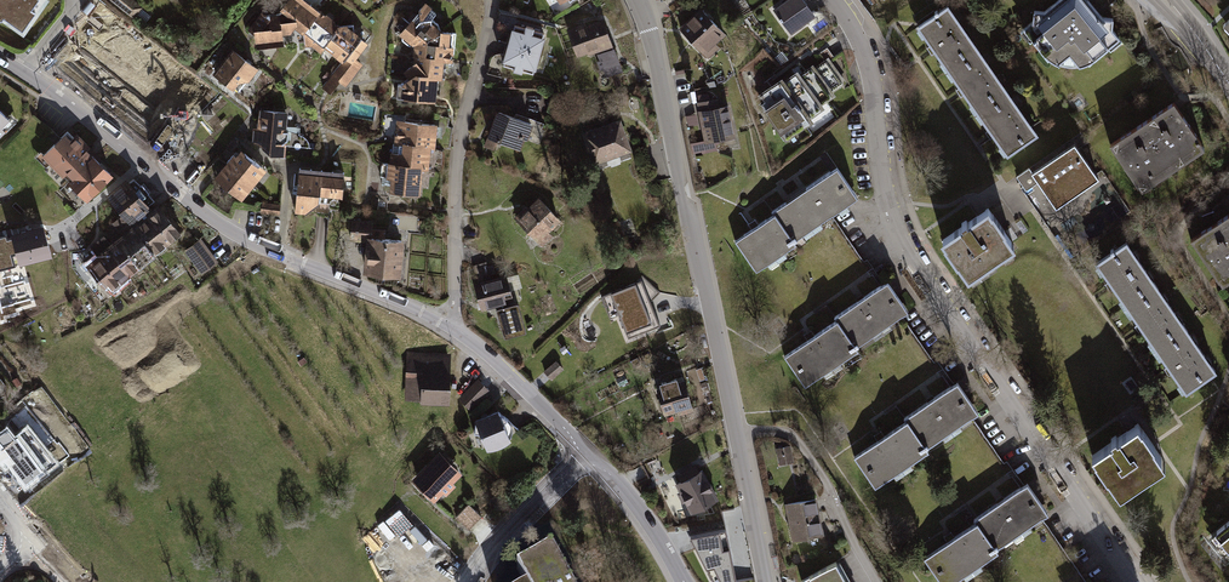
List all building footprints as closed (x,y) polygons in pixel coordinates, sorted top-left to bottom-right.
[(21,39),(49,0),(0,0),(0,24),(21,39)] [(135,0),(110,0),(134,19),(144,7),(135,0)] [(321,11),(307,0),(288,0),(280,10),(281,11),(294,20),(298,20),(298,24),(295,29),(303,35),(305,33),(321,11)] [(775,8),(792,33),(817,16),(806,0),(787,0),(775,8)] [(1026,30),(1049,61),(1060,66),(1070,68),(1082,67),(1093,62),(1122,40),(1113,29),(1115,19),(1104,18),(1090,0),(1061,0),(1046,13),(1035,11),(1034,23),(1026,30)] [(437,12),(427,3),(400,34),(415,46),(413,64),(404,72),(409,80),(404,83),(403,101),(436,103),(439,79),(444,79),(445,62),(453,63),(457,33),(442,30),(439,24),(433,19),(437,12)] [(949,5),(917,26),(1008,157),(1039,135),(949,5)] [(702,7),(680,29),(708,59),(720,48),(717,43),(728,35),(702,7)] [(294,20),(281,11),(278,14),(270,16),(262,10),(248,30),(254,34),(257,48),(284,44),(284,35),(291,34),(295,29),(298,24),(298,20),(294,20)] [(321,53),(324,49),(338,26),(339,24),(335,21),(336,20),(326,13),(326,15),(321,11),(305,33),(306,46),(312,45),(321,53)] [(586,22),(568,29),(578,57),(589,53),(590,55),(614,46),(603,18),(587,24),(586,22)] [(515,23),(503,64),(535,75),(548,33),(515,23)] [(355,31),(354,24),(338,26),(324,49),(342,63),(347,59),(360,69),(364,64),(356,58),(368,43),(355,31)] [(232,48),(212,74),(234,90),(239,83),(250,82),(260,68),(232,48)] [(615,48),(597,54),(600,60),(597,61),(600,70),(604,69),(606,77),(625,71),(615,48)] [(785,77),(761,94),(765,100),(761,103),(789,140),(817,120),(814,117),(828,107),(825,104),(839,94),(837,91),(849,83),(830,57),(818,66),(816,63),(803,72),(801,70),(787,80),(785,77)] [(360,69),(347,59),(342,63),(323,88),(331,93),(340,82),(345,86),(360,69)] [(719,98),(698,103),(707,144),(737,137),(731,104),(721,106),(719,98)] [(0,103),(0,144),(20,126),(0,103)] [(1173,103),(1111,146),(1143,193),(1207,149),(1173,103)] [(289,112),(260,109),(257,128),(254,128),(252,143),(258,143),(271,154),(271,157),(285,158),(287,144),(288,142),(290,132),(286,132),(289,112)] [(498,111),(484,147),(495,151),(498,141),(522,150),(526,140),(540,144),(547,125),(516,113),(515,117),(498,111)] [(622,118),(583,132),(594,169),(608,164),(607,161),(621,156),(622,159),(633,155),(622,118)] [(436,124),(397,121),(395,153),(391,153),(390,164),(388,164),(387,178),(392,178),(391,192),(419,194),(421,169),(428,169),(430,148),(434,148),(436,124)] [(71,129),(47,154),(92,199),(117,174),(71,129)] [(1030,168),(1017,177),(1026,191),(1038,182),(1056,208),(1099,179),(1074,144),(1033,172),(1030,168)] [(234,154),(214,178),(242,201),(267,171),(242,149),(236,156),(234,154)] [(860,197),(839,167),(835,169),(772,211),(775,216),(778,214),(795,241),(856,200),(860,197)] [(346,173),(300,168),(295,213),(306,215),(319,204),(320,195),(343,198),(346,173)] [(135,226),(91,262),(113,289),(183,231),(144,184),(118,205),(135,226)] [(527,205),(514,218),(543,248),(554,236),(550,232),(563,220),(540,197),(529,208),(527,205)] [(281,204),(262,202),(261,212),(280,215),(281,204)] [(990,209),(940,243),(970,285),(1018,250),(990,209)] [(109,225),(111,227),(91,246),(99,254),(132,223),(122,212),(109,225)] [(775,216),(735,242),(756,274),(798,245),(795,241),(778,214),(775,216)] [(1192,241),(1224,288),(1228,285),(1228,216),(1192,241)] [(406,241),(373,238),(374,221),(353,219),(351,236),(366,238),(363,274),(402,277),(406,241)] [(46,223),(2,232),(7,251),(11,271),(54,257),(46,223)] [(208,241),(189,251),(202,273),(221,263),(208,241)] [(1129,243),(1098,264),(1187,395),(1219,373),(1129,243)] [(477,283),(474,284),(484,310),(507,303),(507,301),(514,300),(506,275),(491,279),(486,261),(472,265),(477,283)] [(636,282),(601,297),(610,318),(618,315),(628,338),(660,325),(650,302),(660,292),(642,275),(636,282)] [(839,320),(859,348),(911,312),(890,280),(837,316),(839,320)] [(519,303),(497,309),(505,339),(527,332),(519,303)] [(839,320),(785,356),(807,387),(861,350),(859,348),(839,320)] [(452,353),(407,351),(406,371),(422,372),(421,404),(450,405),(452,353)] [(553,377),(565,367),(558,359),(546,370),(553,377)] [(662,386),(657,388),(665,415),(678,411),(679,415),(696,411),(686,379),(679,381),(679,378),(661,383),(662,386)] [(491,392),(479,379),(459,398),(472,411),(491,392)] [(960,382),(906,418),(909,422),(930,449),(982,414),(960,382)] [(498,410),(475,420),(488,453),(513,444),(498,410)] [(32,411),(0,434),(0,447),(8,458),(46,430),(32,411)] [(930,449),(909,422),(856,457),(876,489),(933,452),(930,449)] [(1114,448),(1092,462),(1122,503),(1168,470),(1140,430),(1119,444),(1118,442),(1113,446),(1114,448)] [(790,443),(776,447),(779,464),(794,461),(790,443)] [(464,476),(441,451),(412,479),(437,504),(464,476)] [(705,469),(676,483),(692,514),(721,501),(705,469)] [(1026,477),(974,515),(976,517),(997,545),(1048,509),(1026,477)] [(816,494),(784,502),(792,539),(823,533),(816,494)] [(726,509),(704,513),(705,521),(694,524),(706,581),(741,581),(726,509)] [(976,517),(923,555),(941,581),(951,581),(999,548),(997,545),(976,517)] [(1216,536),(1228,552),(1228,525),(1216,536)] [(553,552),(517,571),(523,581),(569,581),(553,552)] [(800,578),(802,581),(851,581),(836,557),(800,578)]
